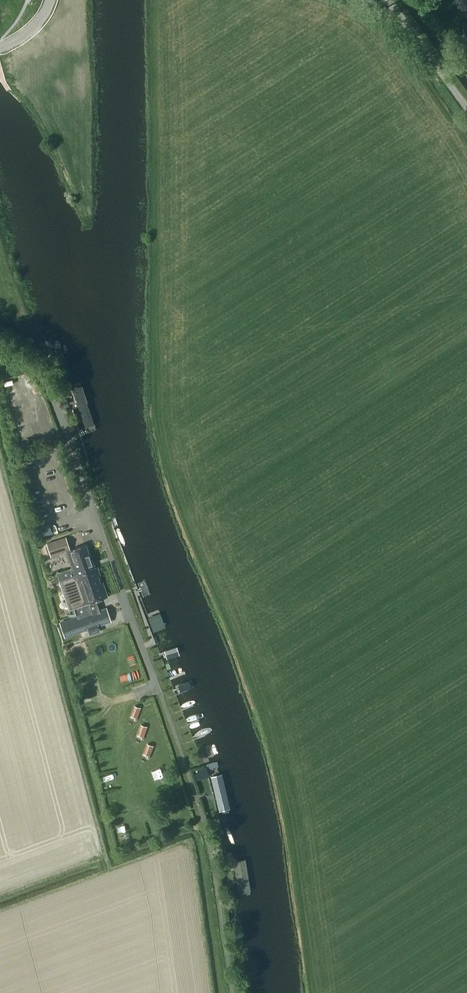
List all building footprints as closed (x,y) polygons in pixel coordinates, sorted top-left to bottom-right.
[(67,387),(82,437),(95,433),(79,383),(67,387)] [(69,610),(74,608),(96,601),(108,596),(102,581),(100,582),(98,576),(100,575),(97,566),(95,567),(93,560),(91,561),(85,544),(70,550),(66,537),(56,540),(47,543),(44,544),(41,545),(45,557),(50,555),(51,556),(65,551),(71,568),(59,572),(57,571),(55,574),(57,575),(69,610)] [(97,603),(96,601),(74,608),(77,616),(59,622),(64,637),(87,629),(89,634),(100,631),(98,625),(111,621),(107,606),(99,609),(97,603)] [(141,707),(134,705),(131,716),(135,717),(134,720),(136,720),(141,707)] [(147,726),(141,724),(137,735),(141,736),(141,739),(143,739),(147,726)] [(153,746),(147,743),(143,754),(147,755),(147,758),(149,758),(153,746)] [(218,777),(209,779),(220,819),(228,817),(218,777)] [(230,862),(235,900),(251,897),(245,860),(230,862)]
